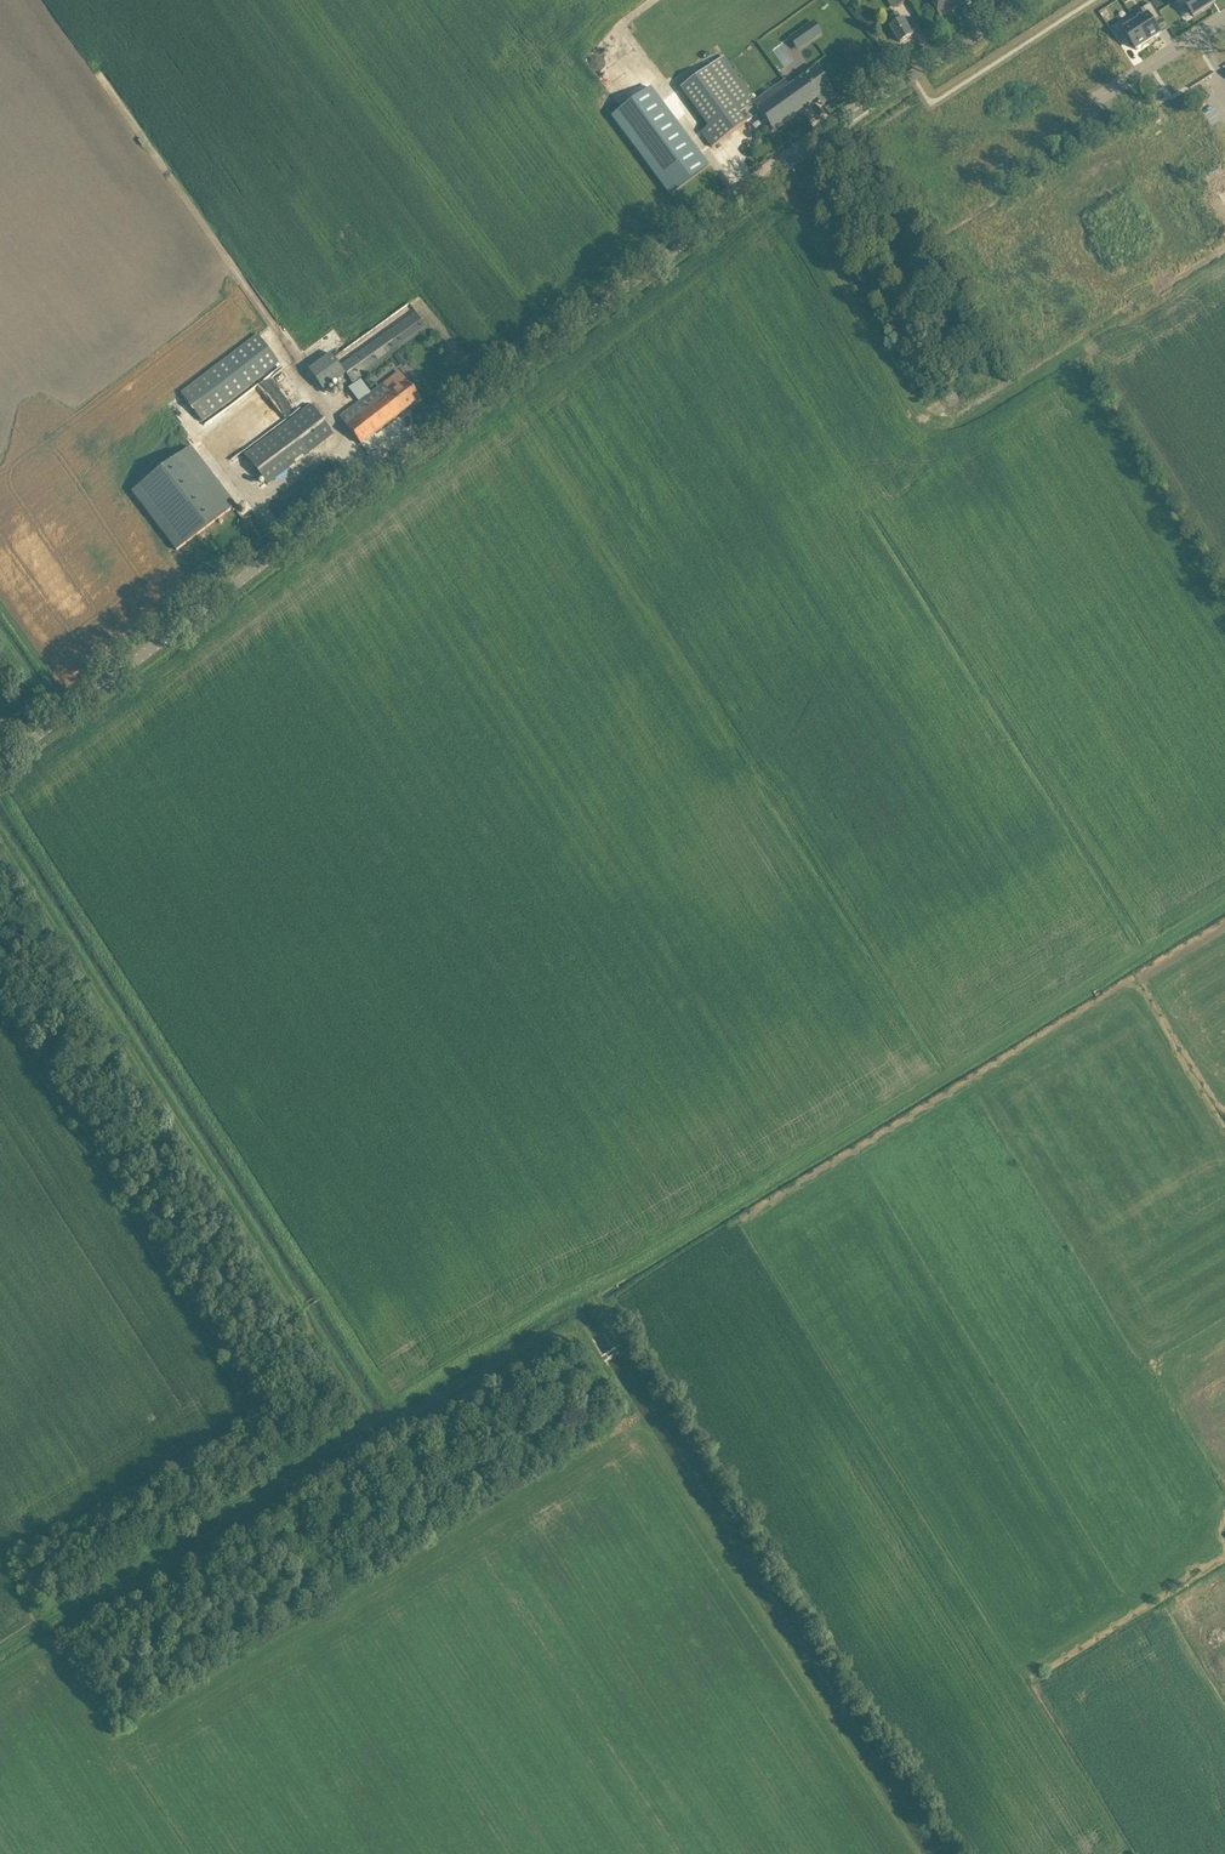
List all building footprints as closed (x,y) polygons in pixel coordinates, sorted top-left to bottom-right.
[(888,1),(895,10),(906,0),(889,0),(888,1)] [(931,1),(941,17),(962,3),(960,0),(932,0),(931,1)] [(1175,3),(1180,10),(1186,6),(1194,18),(1216,4),(1213,0),(1180,0),(1175,3)] [(1136,23),(1149,44),(1161,36),(1154,24),(1161,20),(1151,5),(1143,9),(1147,16),(1136,23)] [(901,43),(914,35),(904,19),(902,21),(897,13),(891,17),(896,25),(891,28),(901,43)] [(821,33),(813,21),(797,33),(805,44),(821,33)] [(1117,27),(1113,29),(1122,45),(1129,40),(1137,51),(1149,44),(1136,23),(1125,31),(1123,28),(1121,24),(1117,27)] [(1035,54),(1029,58),(1032,63),(1038,59),(1035,54)] [(752,96),(724,56),(680,89),(708,128),(706,129),(707,129),(702,133),(712,148),(760,114),(763,112),(755,101),(753,102),(749,98),(752,96)] [(1026,64),(1020,68),(1023,73),(1029,69),(1026,64)] [(835,95),(816,68),(789,87),(803,108),(822,94),(827,101),(835,95)] [(1008,71),(1002,75),(1005,80),(1011,76),(1008,71)] [(1050,78),(1039,85),(1052,105),(1063,98),(1050,78)] [(760,114),(772,130),(803,108),(789,87),(784,80),(755,101),(763,112),(760,114)] [(1039,85),(1028,92),(1041,112),(1052,105),(1039,85)] [(650,87),(611,116),(670,195),(709,166),(650,87)] [(1028,92),(1017,99),(1030,119),(1041,112),(1028,92)] [(1167,105),(1147,117),(1154,129),(1174,116),(1167,105)] [(1174,116),(1154,129),(1161,140),(1181,127),(1174,116)] [(1181,127),(1161,140),(1168,151),(1188,138),(1181,127)] [(1132,134),(1127,138),(1131,144),(1136,141),(1132,134)] [(1188,138),(1168,151),(1175,161),(1175,162),(1196,149),(1195,148),(1195,149),(1188,138)] [(1136,141),(1131,144),(1135,150),(1140,147),(1136,141)] [(1146,156),(1141,160),(1145,166),(1150,163),(1146,156)] [(1150,163),(1145,166),(1149,172),(1154,169),(1150,163)] [(1161,180),(1156,183),(1160,189),(1165,186),(1161,180)] [(1137,185),(1131,189),(1134,194),(1140,190),(1137,185)] [(1134,194),(1131,189),(1125,193),(1128,197),(1134,194)] [(1112,200),(1106,204),(1109,209),(1116,205),(1112,200)] [(1109,209),(1106,204),(1100,208),(1103,213),(1109,209)] [(1097,223),(1094,218),(1088,222),(1091,227),(1097,223)] [(346,363),(341,367),(347,375),(353,384),(427,329),(419,318),(391,339),(386,333),(346,363)] [(258,336),(181,393),(203,422),(279,364),(258,336)] [(400,352),(395,356),(399,363),(405,359),(400,352)] [(405,379),(389,391),(346,425),(361,444),(420,399),(405,379)] [(360,379),(348,389),(359,403),(371,394),(360,379)] [(359,403),(340,418),(346,425),(389,391),(384,384),(371,394),(359,403)] [(287,423),(245,455),(257,471),(300,439),(310,453),(334,435),(311,405),(287,423)] [(132,492),(177,551),(232,509),(233,511),(237,508),(191,447),(132,492)]
